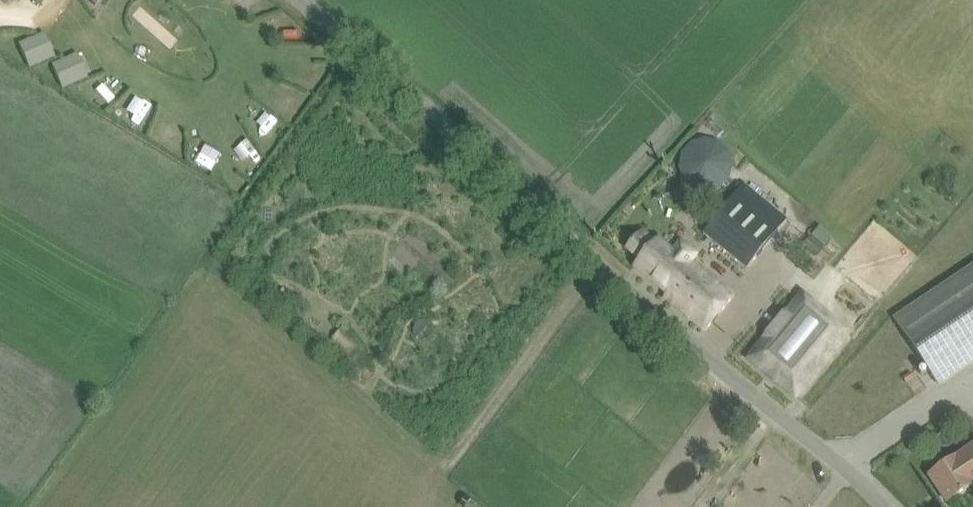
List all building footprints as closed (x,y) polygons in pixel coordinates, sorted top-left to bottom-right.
[(44,34),(18,45),(29,70),(55,59),(44,34)] [(77,55),(51,67),(62,91),(88,80),(77,55)] [(681,180),(674,190),(694,205),(703,192),(708,192),(713,191),(718,189),(723,186),(726,182),(729,177),(731,172),(732,167),(732,161),(730,156),(728,151),(725,147),(721,143),(717,141),(712,139),(707,138),(702,138),(697,139),(692,141),(688,143),(684,147),(681,151),(679,155),(678,160),(677,165),(678,170),(679,175),(681,180)] [(743,184),(703,234),(746,269),(786,219),(743,184)] [(645,238),(640,235),(627,249),(640,260),(635,268),(668,295),(665,299),(706,331),(735,295),(693,261),(697,255),(680,242),(673,251),(658,239),(652,246),(648,243),(651,239),(647,236),(645,238)] [(810,236),(802,246),(816,257),(824,247),(823,247),(811,237),(810,236)] [(896,323),(936,383),(972,358),(972,272),(896,323)] [(750,359),(795,397),(848,333),(803,296),(750,359)] [(930,476),(948,503),(972,487),(972,447),(930,476)]
